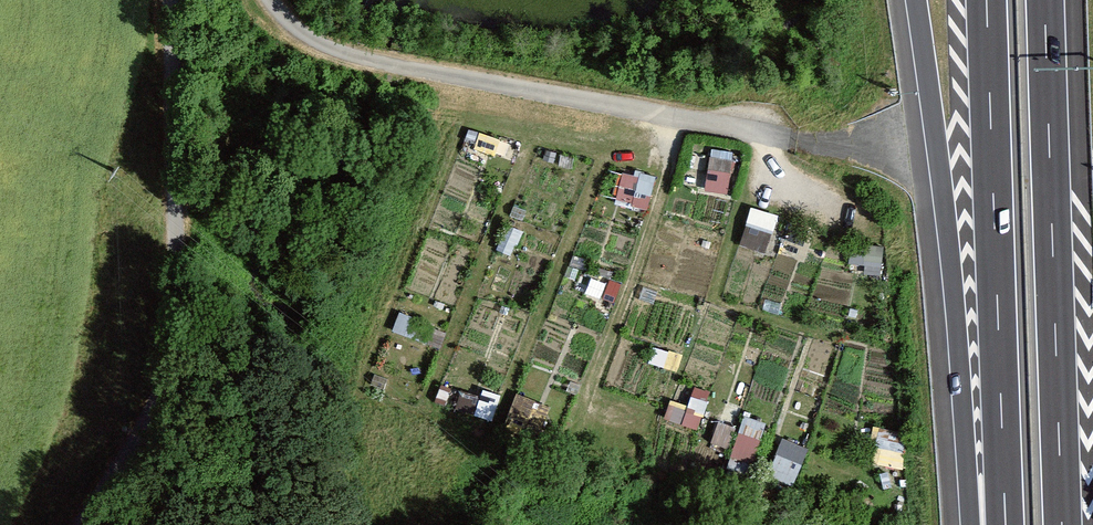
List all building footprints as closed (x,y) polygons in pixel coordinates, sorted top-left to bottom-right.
[(509,153),(510,136),(480,134),(479,151),(509,153)] [(729,150),(708,150),(709,184),(730,184),(729,150)] [(569,160),(541,151),(535,170),(563,179),(569,160)] [(646,181),(624,173),(617,194),(639,202),(646,181)] [(464,205),(438,199),(432,225),(457,231),(464,205)] [(766,205),(747,204),(744,249),(762,251),(766,205)] [(618,270),(600,268),(598,288),(616,290),(618,270)] [(432,326),(396,314),(390,331),(427,342),(432,326)] [(668,347),(651,346),(651,365),(667,365),(668,347)] [(498,392),(480,388),(474,410),(492,415),(498,392)] [(707,402),(673,390),(664,416),(697,428),(707,402)] [(752,459),(767,420),(745,412),(731,451),(752,459)] [(720,417),(710,446),(728,452),(738,423),(720,417)] [(783,453),(773,451),(768,469),(778,471),(783,453)]
